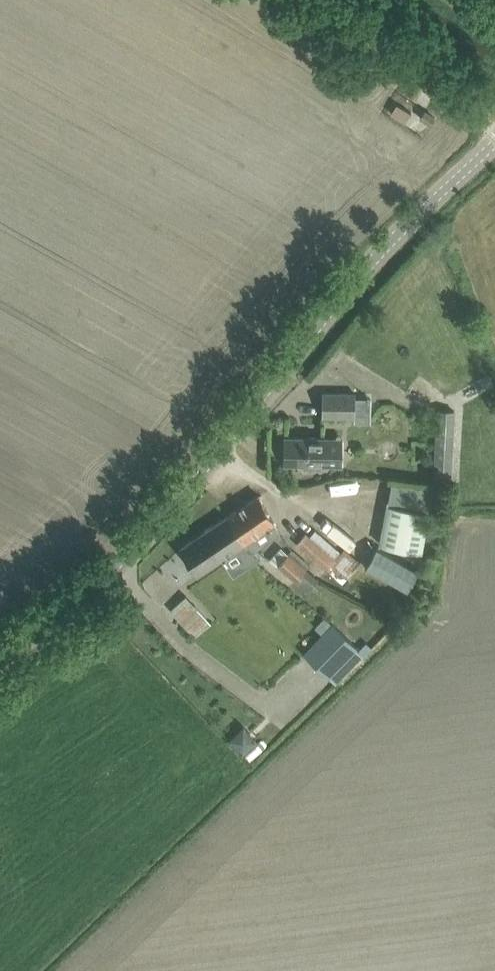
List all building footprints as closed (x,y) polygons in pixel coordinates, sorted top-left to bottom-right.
[(411,112),(397,102),(390,112),(405,121),(411,112)] [(420,117),(430,123),(435,117),(424,110),(420,117)] [(354,417),(355,392),(323,392),(322,416),(354,417)] [(448,474),(452,409),(433,408),(431,473),(448,474)] [(344,436),(328,436),(284,435),(284,463),(343,464),(344,436)] [(437,511),(438,485),(388,479),(375,544),(418,553),(427,509),(437,511)] [(280,532),(274,522),(276,520),(258,494),(227,515),(245,541),(247,540),(257,548),(280,532)] [(339,505),(373,513),(376,503),(341,494),(339,505)] [(254,549),(257,548),(247,540),(245,541),(227,515),(181,546),(199,572),(245,541),(254,549)] [(327,571),(337,560),(306,532),(296,543),(327,571)] [(375,549),(364,568),(406,592),(417,572),(375,549)] [(275,568),(305,594),(318,579),(288,553),(275,568)] [(170,609),(195,636),(211,622),(186,594),(170,609)] [(386,612),(396,619),(404,606),(394,599),(386,612)] [(333,625),(304,656),(327,678),(342,662),(356,647),(333,625)]
